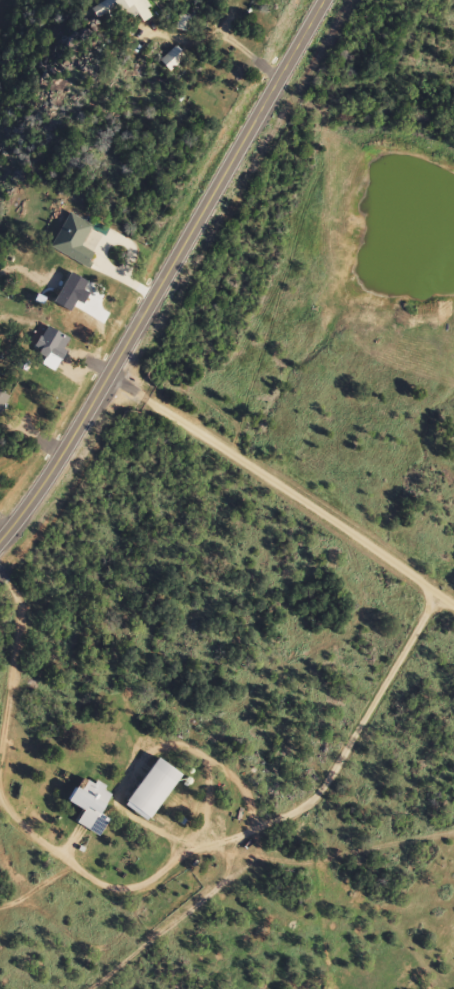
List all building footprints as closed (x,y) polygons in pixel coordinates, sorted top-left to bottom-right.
[(98,22),(120,9),(128,22),(140,15),(144,22),(154,16),(144,0),(102,0),(89,7),(98,22)] [(185,56),(174,47),(161,63),(172,72),(185,56)] [(51,248),(88,268),(95,254),(82,247),(93,226),(70,214),(51,248)] [(10,397),(0,391),(0,415),(10,397)] [(128,801),(152,818),(184,774),(159,757),(128,801)] [(91,831),(114,793),(84,775),(68,801),(83,810),(76,822),(91,831)]
